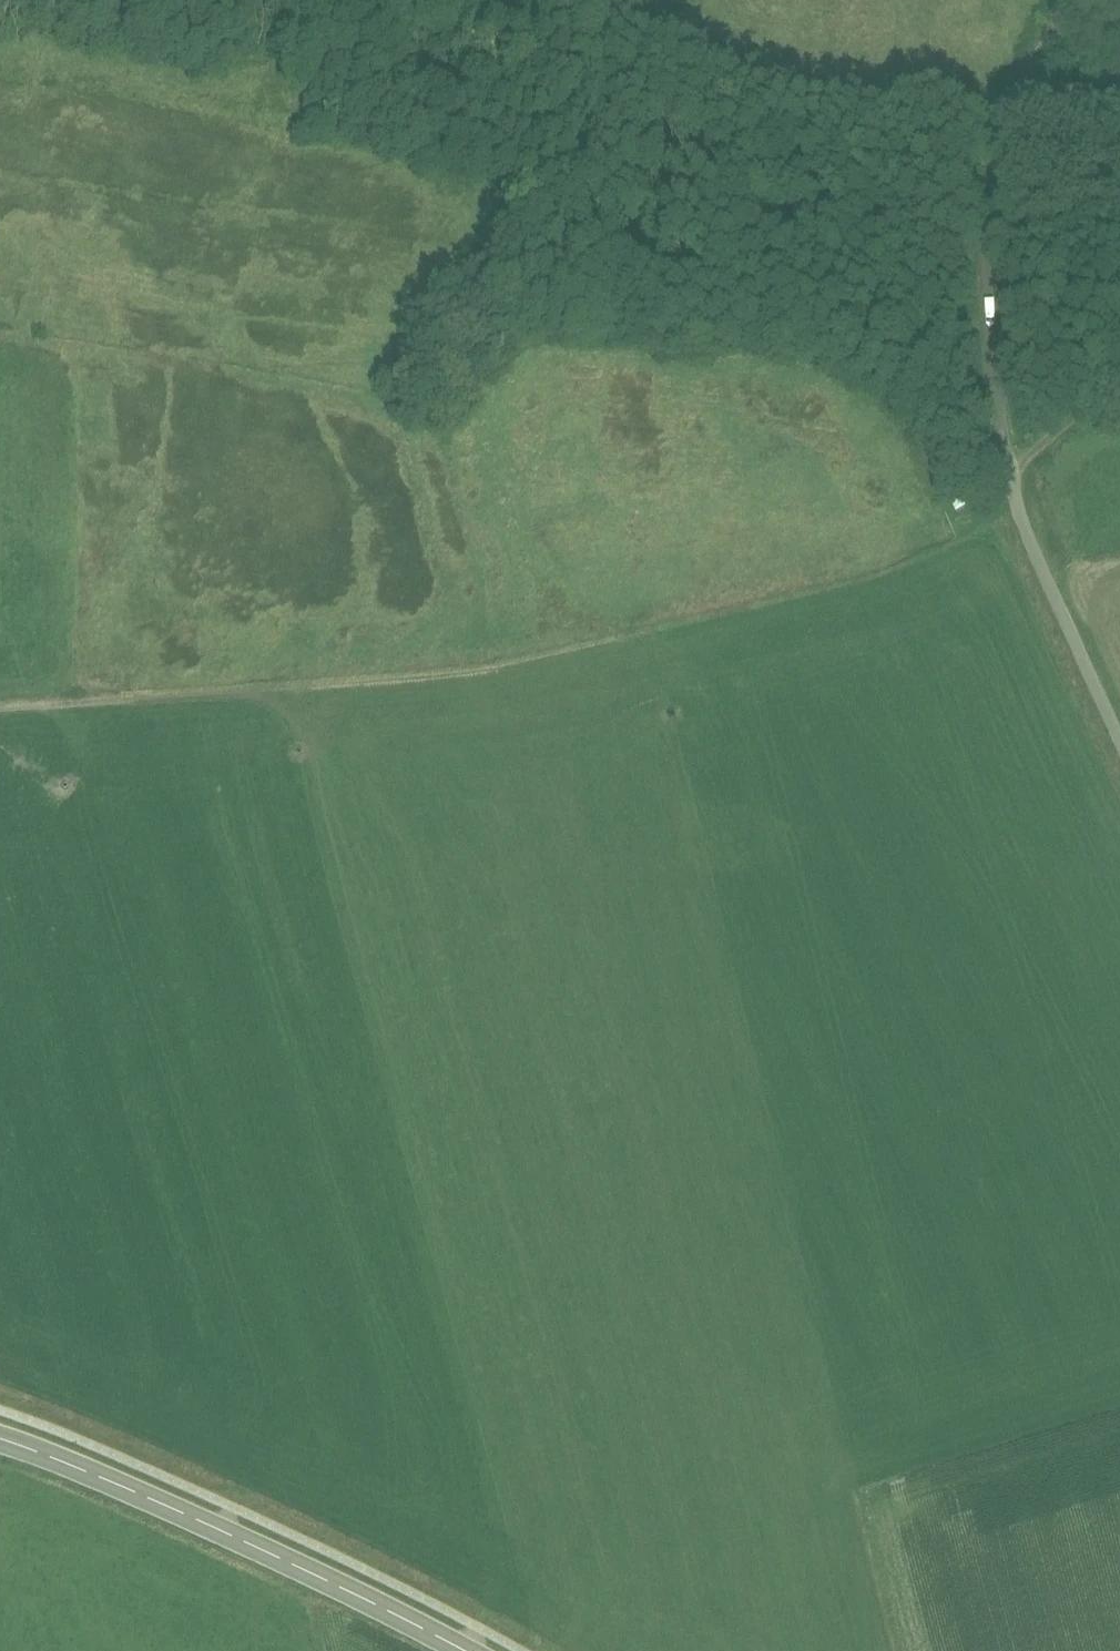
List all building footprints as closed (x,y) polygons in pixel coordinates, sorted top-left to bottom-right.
[(956,509),(966,504),(962,498),(953,504),(956,509)]
